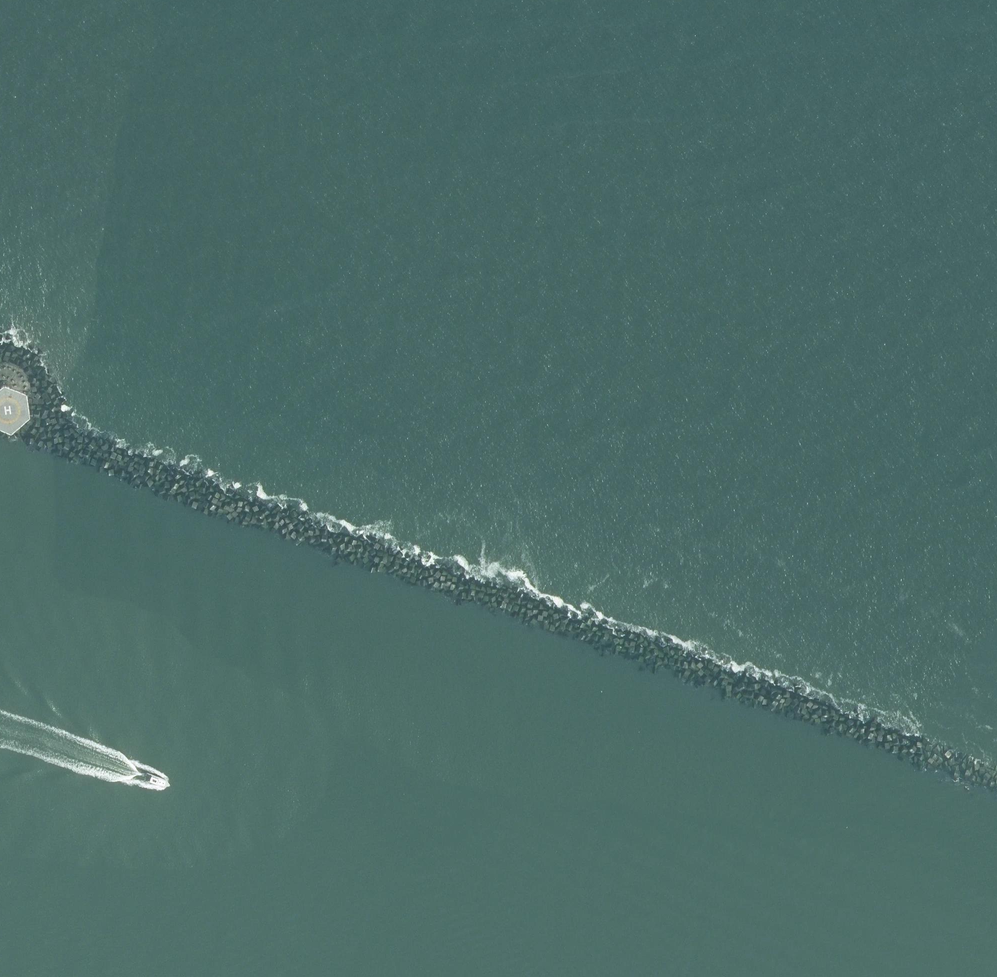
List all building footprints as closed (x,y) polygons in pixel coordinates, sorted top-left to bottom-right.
[(3,363),(0,365),(0,406),(10,410),(28,394),(24,372),(3,363)]
